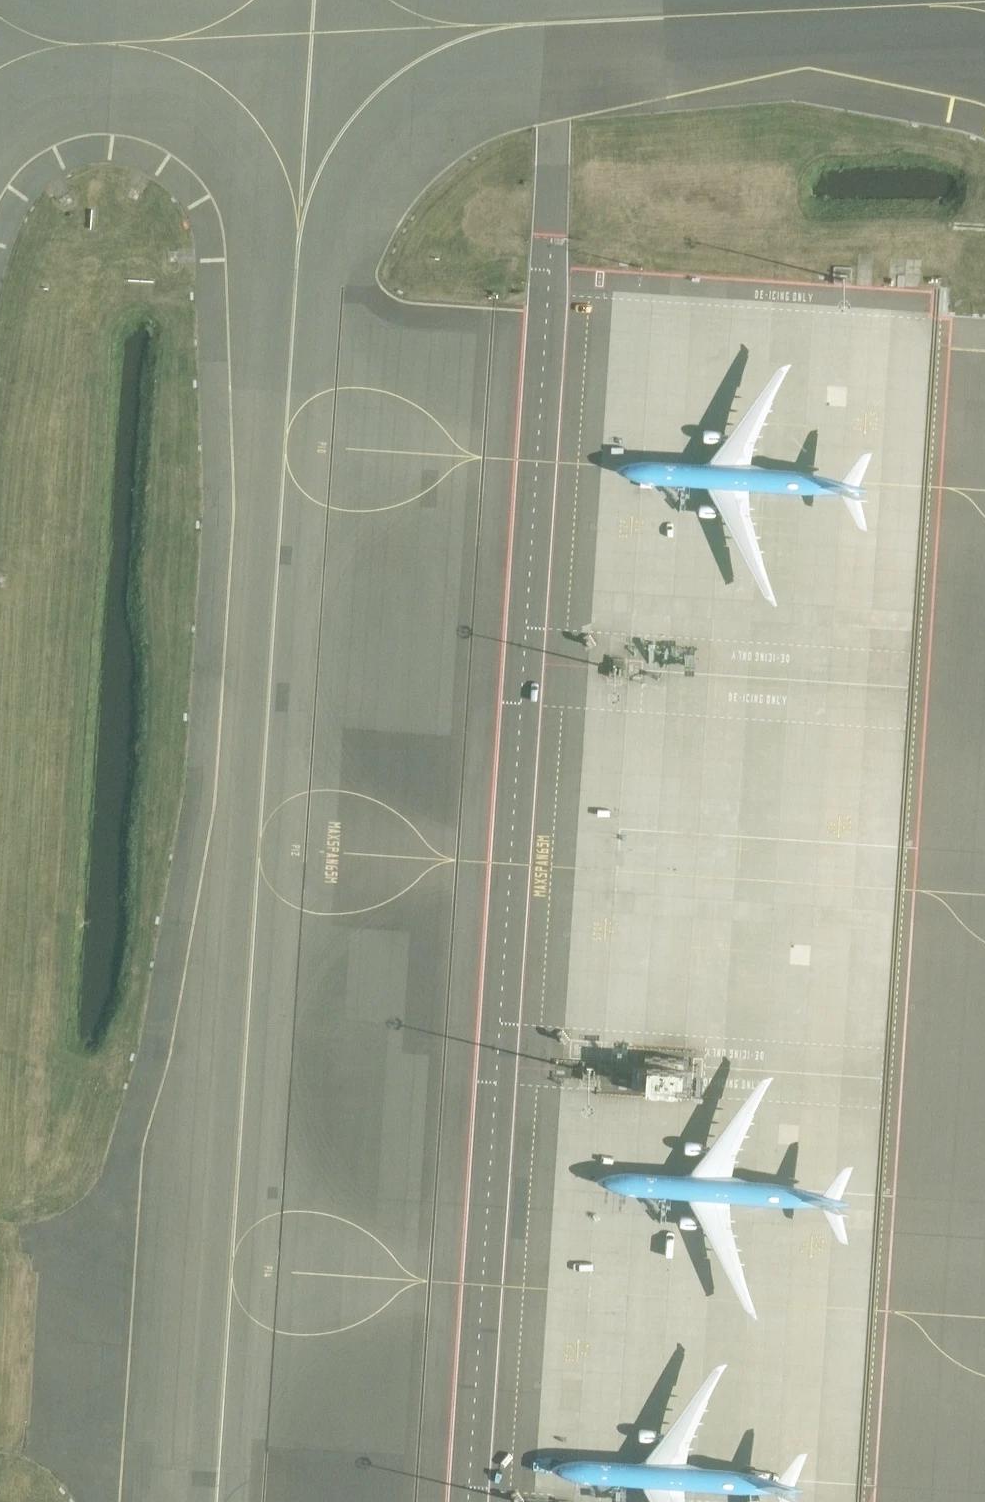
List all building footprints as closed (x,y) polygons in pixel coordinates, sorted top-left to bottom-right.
[(673,1091),(674,1063),(646,1062),(645,1090),(673,1091)]
